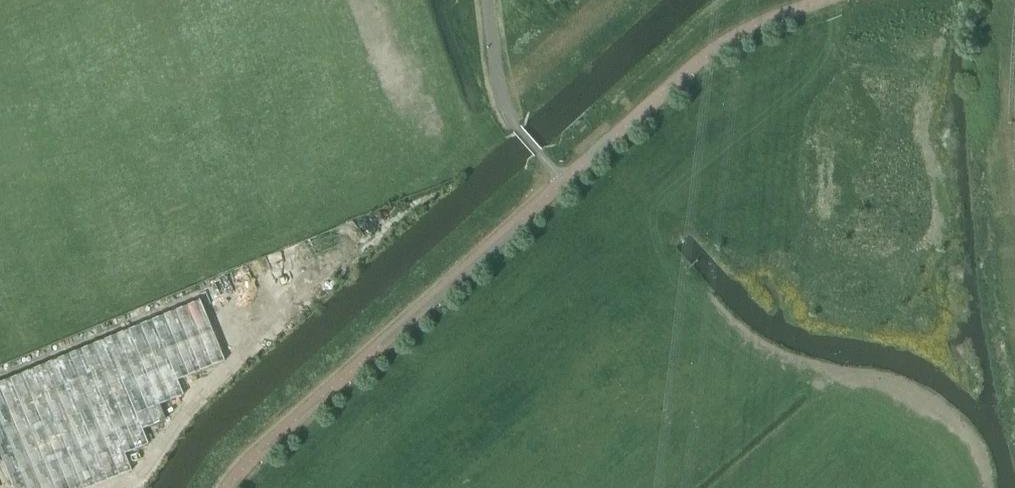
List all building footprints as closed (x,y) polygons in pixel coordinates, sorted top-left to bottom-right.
[(0,460),(12,487),(87,487),(130,471),(123,454),(147,444),(141,429),(164,420),(158,405),(182,395),(176,380),(223,361),(198,300),(0,382),(0,461),(0,460)]
